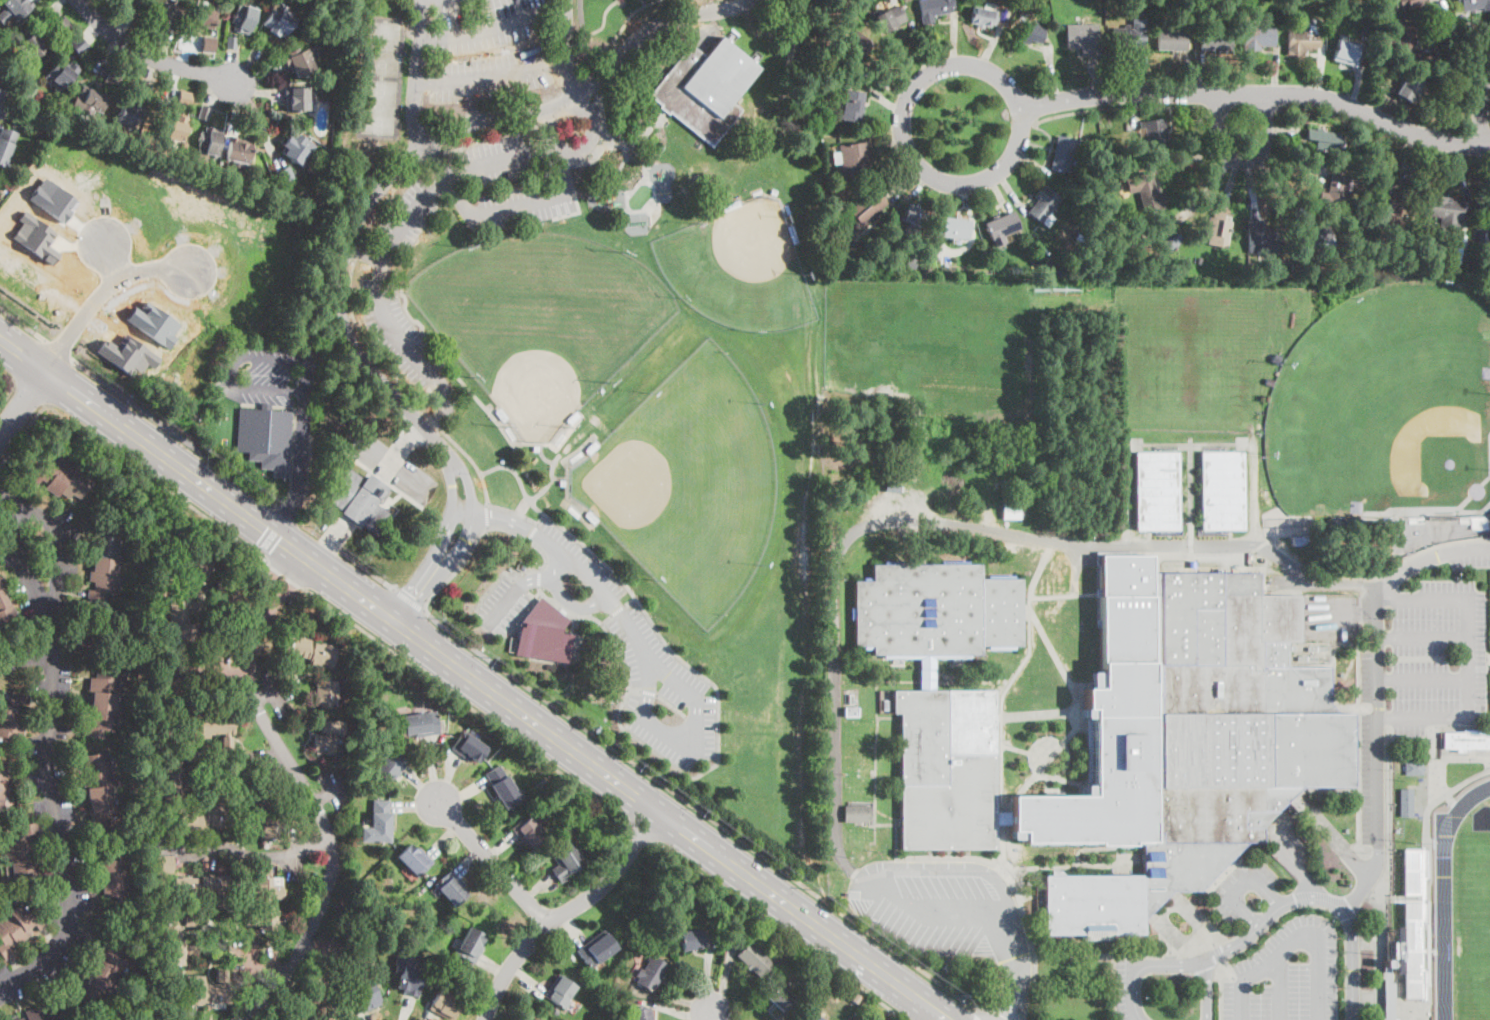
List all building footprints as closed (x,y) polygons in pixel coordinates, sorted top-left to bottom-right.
[(3,24),(0,21),(0,12),(5,7),(2,3),(5,0),(30,0),(35,6),(23,16),(18,21),(13,15),(3,24)] [(166,3),(167,0),(172,0),(178,2),(177,6),(184,8),(176,31),(154,23),(161,1),(166,3)] [(921,24),(917,0),(953,0),(954,6),(950,6),(951,13),(932,16),(933,22),(921,24)] [(1400,6),(1398,0),(1419,0),(1416,1),(1419,7),(1409,11),(1406,4),(1400,6)] [(1457,3),(1456,0),(1489,0),(1489,9),(1483,10),(1482,7),(1463,11),(1461,2),(1457,3)] [(215,23),(213,29),(204,26),(203,29),(200,28),(199,31),(188,28),(194,3),(218,9),(215,23)] [(258,9),(250,31),(243,29),(242,33),(232,30),(234,24),(231,24),(238,3),(258,9)] [(893,27),(884,32),(875,17),(899,4),(907,19),(893,27)] [(991,22),(990,26),(971,22),(975,6),(993,10),(991,22)] [(286,12),(297,18),(287,35),(280,31),(277,36),(269,31),(271,28),(264,24),(272,13),(279,17),(283,10),(286,12)] [(73,26),(62,36),(53,27),(64,17),(65,16),(73,26)] [(1274,21),(1274,28),(1275,28),(1275,46),(1260,45),(1260,50),(1243,50),(1243,28),(1253,28),(1253,24),(1260,24),(1260,28),(1265,28),(1265,21),(1274,21)] [(1421,48),(1419,59),(1396,56),(1401,21),(1412,23),(1412,27),(1418,27),(1415,47),(1421,48)] [(1043,38),(1041,44),(1030,41),(1029,45),(1019,42),(1025,22),(1046,28),(1043,38)] [(1188,22),(1187,41),(1187,51),(1157,50),(1158,29),(1180,29),(1180,22),(1188,22)] [(1097,25),(1097,39),(1101,38),(1101,56),(1081,56),(1081,47),(1066,47),(1066,24),(1097,24),(1097,25)] [(1144,28),(1144,44),(1144,46),(1132,46),(1132,49),(1112,49),(1112,28),(1125,28),(1125,25),(1130,25),(1130,28),(1144,28)] [(48,49),(34,60),(29,55),(25,58),(16,48),(27,38),(23,34),(30,28),(48,49)] [(1232,31),(1231,53),(1213,53),(1213,51),(1200,50),(1201,30),(1232,31)] [(1293,32),(1302,33),(1302,30),(1314,31),(1314,33),(1320,33),(1320,48),(1310,48),(1310,51),(1304,51),(1304,55),(1287,54),(1287,30),(1293,30),(1293,32)] [(862,66),(859,70),(842,57),(857,37),(854,35),(857,31),(877,46),(862,66)] [(89,47),(80,55),(70,43),(71,42),(80,35),(89,47)] [(216,38),(214,53),(202,52),(204,36),(216,38)] [(237,37),(236,50),(227,49),(228,37),(237,37)] [(722,37),(760,68),(733,102),(743,110),(713,147),(662,105),(650,95),(690,45),(705,57),(722,37)] [(1354,56),(1352,65),(1332,60),(1337,39),(1358,44),(1354,56)] [(310,48),(313,55),(316,62),(313,63),(316,70),(297,77),(293,66),(288,68),(283,54),(297,48),(299,53),(310,48)] [(59,61),(66,67),(70,62),(79,69),(60,94),(54,90),(58,84),(48,76),(46,79),(44,78),(58,60),(59,61)] [(123,74),(117,86),(105,80),(112,67),(123,74)] [(1419,85),(1409,102),(1395,94),(1397,90),(1408,72),(1422,80),(1419,85)] [(109,96),(103,111),(102,112),(95,109),(93,113),(81,108),(85,97),(79,95),(83,86),(109,96)] [(308,90),(309,94),(313,94),(314,104),(309,104),(309,110),(287,111),(286,88),(308,88),(308,90)] [(194,92),(190,108),(177,105),(181,92),(181,89),(194,92)] [(865,97),(861,123),(839,119),(840,114),(843,115),(847,90),(866,93),(865,97)] [(141,103),(140,107),(147,109),(141,126),(134,123),(133,127),(117,121),(123,103),(129,105),(131,99),(141,103)] [(212,109),(209,120),(199,118),(202,106),(212,109)] [(189,118),(184,141),(168,138),(171,120),(176,121),(177,115),(189,118)] [(1164,118),(1166,130),(1168,149),(1148,152),(1145,128),(1141,128),(1140,121),(1164,118)] [(4,167),(0,165),(0,131),(2,126),(19,133),(5,165),(4,167)] [(220,132),(221,133),(217,156),(197,153),(200,132),(204,132),(205,126),(218,129),(218,132),(220,132)] [(1323,128),(1323,131),(1340,133),(1338,154),(1314,151),(1315,142),(1306,141),(1307,128),(1316,129),(1316,127),(1323,128)] [(305,138),(310,142),(305,149),(309,152),(300,165),(292,160),(284,154),(288,149),(283,145),(289,137),(292,139),(297,133),(305,138)] [(1069,168),(1069,172),(1051,168),(1058,135),(1075,139),(1069,168)] [(252,149),(248,164),(226,159),(231,136),(241,138),(240,143),(252,145),(252,149)] [(870,163),(864,164),(866,175),(843,178),(841,163),(834,164),(832,153),(839,152),(839,145),(870,141),(872,155),(869,156),(870,163)] [(295,178),(280,183),(276,171),(277,171),(290,166),(295,178)] [(1156,191),(1156,193),(1161,192),(1165,208),(1144,213),(1134,175),(1150,171),(1156,191)] [(1349,175),(1346,187),(1341,209),(1317,203),(1320,191),(1327,192),(1331,174),(1337,175),(1338,172),(1349,175)] [(1064,199),(1054,213),(1051,211),(1049,214),(1055,219),(1048,228),(1027,212),(1037,200),(1033,197),(1043,183),(1064,199)] [(883,198),(887,203),(861,225),(849,210),(866,196),(870,201),(879,194),(883,198)] [(1397,212),(1377,212),(1378,194),(1397,195),(1397,212)] [(1459,220),(1458,220),(1457,229),(1443,228),(1442,236),(1435,235),(1435,227),(1439,227),(1440,217),(1427,215),(1429,195),(1451,197),(1450,200),(1461,201),(1459,220)] [(741,206),(724,212),(722,207),(739,200),(741,206)] [(928,213),(919,229),(900,219),(901,215),(908,203),(928,213)] [(1224,212),(1222,220),(1232,222),(1227,248),(1207,244),(1211,224),(1208,223),(1208,222),(1209,217),(1212,217),(1214,210),(1224,212)] [(1004,243),(994,247),(984,222),(1012,212),(1019,229),(1001,235),(1004,243)] [(970,224),(968,239),(935,235),(937,216),(971,220),(970,224)] [(1255,253),(1248,254),(1247,219),(1265,218),(1265,226),(1277,227),(1281,253),(1255,253)] [(1324,220),(1334,237),(1306,253),(1294,232),(1309,224),(1311,228),(1324,220)] [(1182,240),(1169,253),(1151,234),(1163,222),(1182,240)] [(792,244),(787,227),(793,225),(798,242),(792,244)] [(1487,247),(1478,247),(1478,230),(1487,230),(1487,247)] [(1051,272),(1050,274),(1041,266),(1048,259),(1056,267),(1051,272)] [(1274,379),(1272,385),(1264,383),(1266,377),(1274,379)] [(290,448),(288,478),(273,477),(273,469),(260,468),(261,461),(249,461),(249,451),(236,451),(239,408),(292,412),(290,448)] [(507,419),(503,422),(495,412),(500,408),(508,418),(507,419)] [(580,416),(571,425),(567,421),(566,420),(576,412),(580,416)] [(364,426),(359,432),(347,421),(352,416),(364,426)] [(594,450),(589,455),(588,454),(584,448),(589,445),(594,440),(599,446),(594,450)] [(1155,531),(1137,531),(1137,453),(1177,452),(1178,531),(1155,531)] [(1221,530),(1202,530),(1202,452),(1230,452),(1243,452),(1243,530),(1221,530)] [(65,466),(70,469),(73,465),(76,467),(79,463),(85,468),(82,471),(95,480),(81,500),(73,494),(70,499),(61,493),(58,497),(46,488),(49,484),(42,480),(39,483),(31,478),(38,468),(44,472),(54,458),(65,466)] [(392,515),(378,535),(363,524),(361,527),(342,513),(343,511),(324,498),(346,466),(369,482),(366,486),(382,497),(377,504),(392,515)] [(1030,490),(1003,490),(1003,480),(1030,480),(1030,490)] [(1020,519),(1003,519),(1003,506),(1020,506),(1020,519)] [(597,519),(592,525),(584,516),(589,511),(597,519)] [(122,536),(121,544),(120,555),(125,556),(123,567),(119,567),(118,573),(125,574),(125,580),(120,579),(118,595),(107,593),(106,603),(87,601),(88,590),(93,591),(94,582),(89,581),(90,570),(94,570),(95,563),(89,563),(91,543),(96,543),(97,535),(92,535),(93,524),(112,526),(111,535),(122,536)] [(1309,536),(1309,546),(1293,546),(1293,536),(1309,536)] [(1151,556),(1151,574),(1260,573),(1260,596),(1301,595),(1301,642),(1288,643),(1288,668),(1330,668),(1330,704),(1337,714),(1352,714),(1352,787),(1302,787),(1264,827),(1263,842),(1247,843),(1200,891),(1172,891),(1144,919),(1143,934),(1112,935),(1112,940),(1083,941),(1082,935),(1044,935),(1044,875),(1143,875),(1143,842),(1131,842),(1131,845),(1096,845),(1096,842),(1022,842),(1022,839),(1010,839),(1010,797),(1084,797),(1083,786),(1093,785),(1093,718),(1084,718),(1083,709),(1085,708),(1085,689),(1090,689),(1090,673),(1100,673),(1100,556),(1151,556)] [(920,659),(884,659),(884,655),(873,655),(873,650),(864,650),(864,646),(854,646),(854,620),(851,620),(851,608),(854,608),(854,581),(863,581),(863,578),(872,578),(872,565),(885,565),(885,561),(901,561),(901,565),(942,565),(942,561),(969,561),(969,565),(982,564),(982,579),(988,579),(988,576),(1014,575),(1014,579),(1022,579),(1023,646),(1015,646),(1015,649),(989,649),(989,646),(982,646),(982,654),(971,654),(971,658),(935,658),(920,659)] [(3,632),(0,626),(0,578),(2,577),(7,587),(3,589),(10,605),(11,604),(20,624),(3,632)] [(188,601),(188,603),(191,603),(191,602),(203,602),(203,611),(191,611),(191,608),(188,608),(188,623),(199,623),(199,642),(167,642),(167,624),(163,624),(163,620),(170,620),(170,596),(190,596),(190,601),(188,601)] [(558,609),(561,607),(566,611),(564,614),(569,619),(561,629),(560,632),(572,634),(567,662),(515,654),(520,626),(523,626),(523,625),(518,624),(541,596),(558,609)] [(337,652),(334,668),(310,663),(310,659),(293,656),(291,667),(283,666),(285,653),(282,652),(285,635),(312,641),(311,646),(337,652)] [(920,691),(920,659),(935,658),(935,691),(920,691)] [(121,671),(120,685),(120,689),(124,690),(123,696),(119,696),(118,710),(124,710),(123,716),(119,716),(117,732),(105,730),(104,739),(86,737),(87,727),(92,727),(93,719),(87,719),(88,707),(93,708),(94,693),(88,693),(90,678),(96,679),(97,667),(121,670),(121,671)] [(334,682),(332,709),(321,708),(321,705),(316,705),(317,693),(318,681),(334,682)] [(935,691),(995,690),(996,849),(901,850),(900,714),(894,714),(894,691),(920,691),(935,691)] [(16,744),(0,741),(0,705),(2,697),(11,699),(13,691),(31,695),(29,703),(29,705),(22,704),(18,722),(27,724),(24,735),(18,734),(16,744)] [(203,700),(203,709),(207,709),(207,715),(236,714),(237,735),(233,735),(234,747),(224,748),(223,734),(209,734),(210,739),(190,738),(190,710),(191,710),(191,700),(203,700)] [(858,716),(844,716),(844,708),(858,708),(858,716)] [(438,721),(440,734),(417,738),(416,734),(407,735),(404,717),(437,712),(438,721)] [(344,722),(343,734),(332,733),(332,737),(335,737),(334,754),(314,752),(315,736),(325,737),(326,733),(322,733),(323,721),(344,722)] [(1463,730),(1489,730),(1489,749),(1469,749),(1469,752),(1456,752),(1456,749),(1443,749),(1443,732),(1463,732),(1463,730)] [(489,749),(483,758),(479,763),(472,757),(469,761),(453,749),(465,732),(489,749)] [(200,761),(200,763),(182,763),(182,769),(183,769),(183,773),(181,773),(181,775),(180,775),(180,781),(194,781),(194,791),(181,790),(180,801),(166,801),(167,748),(200,749),(200,761)] [(111,756),(112,770),(113,779),(118,778),(119,786),(112,787),(114,801),(117,801),(118,813),(110,814),(111,820),(106,820),(107,829),(89,832),(88,822),(91,821),(90,809),(91,808),(89,790),(84,790),(83,775),(88,774),(87,766),(82,766),(81,756),(110,753),(111,756)] [(396,778),(390,785),(377,773),(394,755),(396,753),(409,764),(396,778)] [(1424,761),(1424,775),(1404,775),(1404,760),(1424,761)] [(6,816),(0,816),(0,762),(6,761),(6,766),(8,785),(14,784),(14,791),(9,792),(9,798),(5,798),(6,816)] [(510,807),(506,810),(484,776),(493,771),(500,766),(522,799),(510,807)] [(273,787),(273,800),(274,813),(277,813),(277,818),(275,818),(276,839),(261,840),(261,827),(247,828),(247,820),(260,819),(260,817),(261,817),(261,814),(255,814),(255,812),(254,812),(254,807),(256,807),(255,797),(252,797),(253,799),(241,799),(241,790),(253,790),(253,792),(255,792),(255,787),(273,787)] [(1413,789),(1413,817),(1399,817),(1400,789),(1413,789)] [(391,842),(371,842),(372,800),(390,800),(389,813),(391,813),(391,842)] [(200,814),(207,815),(207,812),(212,812),(212,810),(234,811),(233,826),(202,825),(202,832),(183,831),(182,831),(183,815),(192,816),(193,801),(201,802),(200,814)] [(868,803),(868,818),(846,817),(846,803),(868,803)] [(539,822),(536,824),(547,837),(531,850),(513,829),(523,819),(525,822),(533,815),(539,822)] [(31,834),(32,843),(38,842),(39,852),(42,852),(43,867),(38,867),(39,876),(46,876),(47,886),(29,888),(29,879),(14,880),(12,862),(8,862),(7,858),(4,858),(4,852),(8,851),(7,835),(20,834),(19,825),(37,823),(38,833),(31,834)] [(582,866),(560,880),(553,869),(559,865),(552,854),(572,842),(585,864),(582,866)] [(409,845),(415,851),(419,847),(434,862),(423,872),(421,870),(415,875),(397,857),(409,845)] [(114,852),(115,859),(125,859),(125,875),(127,875),(127,897),(124,897),(124,902),(116,902),(116,897),(103,898),(103,887),(97,887),(97,874),(98,874),(98,863),(99,863),(99,861),(105,860),(105,852),(114,852)] [(174,874),(157,874),(157,856),(174,856),(174,874)] [(469,895),(455,907),(436,885),(452,871),(465,886),(463,888),(469,895)] [(187,899),(175,899),(175,881),(200,881),(200,875),(229,875),(229,894),(199,894),(199,899),(187,899)] [(270,899),(270,903),(278,903),(278,930),(259,930),(259,925),(257,925),(257,926),(245,926),(245,916),(257,916),(257,919),(260,919),(260,909),(258,909),(258,904),(253,904),(253,897),(240,896),(240,888),(252,888),(252,876),(282,876),(281,899),(270,899)] [(225,896),(225,908),(214,908),(215,896),(225,896)] [(385,904),(379,910),(375,905),(381,899),(385,904)] [(727,906),(721,912),(715,907),(721,900),(727,906)] [(5,960),(0,954),(0,942),(2,940),(0,938),(0,922),(6,917),(3,913),(12,906),(14,909),(21,904),(28,912),(31,917),(37,912),(38,912),(48,924),(40,930),(34,924),(29,928),(32,932),(29,935),(30,936),(18,946),(15,941),(8,947),(14,953),(5,960)] [(181,913),(181,918),(184,918),(184,916),(195,916),(196,926),(184,926),(184,922),(181,922),(181,939),(185,939),(185,949),(188,949),(188,946),(199,946),(199,955),(188,955),(188,954),(185,954),(185,966),(170,966),(170,945),(174,945),(174,940),(163,940),(163,913),(163,909),(181,909),(181,913)] [(1402,974),(1395,974),(1394,927),(1400,927),(1402,974)] [(476,963),(475,963),(465,958),(468,954),(459,949),(471,928),(485,936),(480,946),(484,948),(476,963)] [(692,950),(684,951),(682,931),(701,928),(704,949),(692,950)] [(593,967),(591,969),(577,950),(604,930),(618,948),(593,967)] [(119,958),(127,963),(107,994),(113,998),(109,1003),(105,1001),(97,1014),(76,1001),(82,992),(77,988),(82,979),(87,982),(92,975),(87,972),(97,957),(101,959),(106,952),(101,949),(107,940),(123,950),(119,958)] [(750,941),(755,946),(759,941),(765,946),(760,951),(769,959),(772,957),(776,960),(760,977),(736,955),(750,941)] [(424,971),(417,997),(402,992),(403,989),(396,987),(398,983),(395,982),(398,972),(393,970),(397,956),(406,959),(404,966),(424,971)] [(660,980),(654,990),(640,982),(656,957),(669,965),(660,980)] [(1394,983),(1394,1019),(1384,1019),(1384,960),(1390,960),(1390,983),(1394,983)] [(383,973),(375,976),(372,968),(380,965),(383,973)] [(826,972),(823,975),(824,976),(818,984),(812,979),(818,971),(819,972),(822,968),(826,972)] [(230,984),(230,998),(231,998),(231,1003),(203,1002),(203,1005),(185,1005),(185,1001),(186,977),(204,977),(204,984),(220,984),(220,982),(217,982),(218,970),(227,970),(227,982),(225,982),(225,984),(230,984)] [(570,1004),(566,1010),(549,998),(553,991),(552,990),(561,976),(577,986),(568,1001),(570,1004)] [(331,1005),(331,1019),(314,1019),(311,1019),(299,1019),(299,1011),(311,1011),(311,1014),(313,1014),(313,1005),(309,1005),(309,1002),(306,1002),(305,977),(326,977),(327,995),(327,1005),(331,1005)] [(365,1012),(360,1014),(356,1003),(365,999),(359,985),(372,979),(383,1005),(365,1012)] [(783,1011),(782,1011),(767,998),(783,979),(790,984),(784,990),(794,998),(783,1011)] [(461,1004),(453,1019),(450,1019),(431,1010),(440,992),(440,991),(462,1003),(461,1004)] [(858,999),(852,1010),(842,1004),(849,993),(858,999)] [(62,1012),(64,1019),(7,1019),(6,1018),(17,1015),(18,1019),(27,1017),(26,1011),(40,1007),(41,1012),(51,1009),(52,1014),(62,1012)] [(650,1007),(652,1019),(634,1019),(633,1010),(650,1007)] [(813,1012),(824,1019),(808,1019),(813,1012)]
